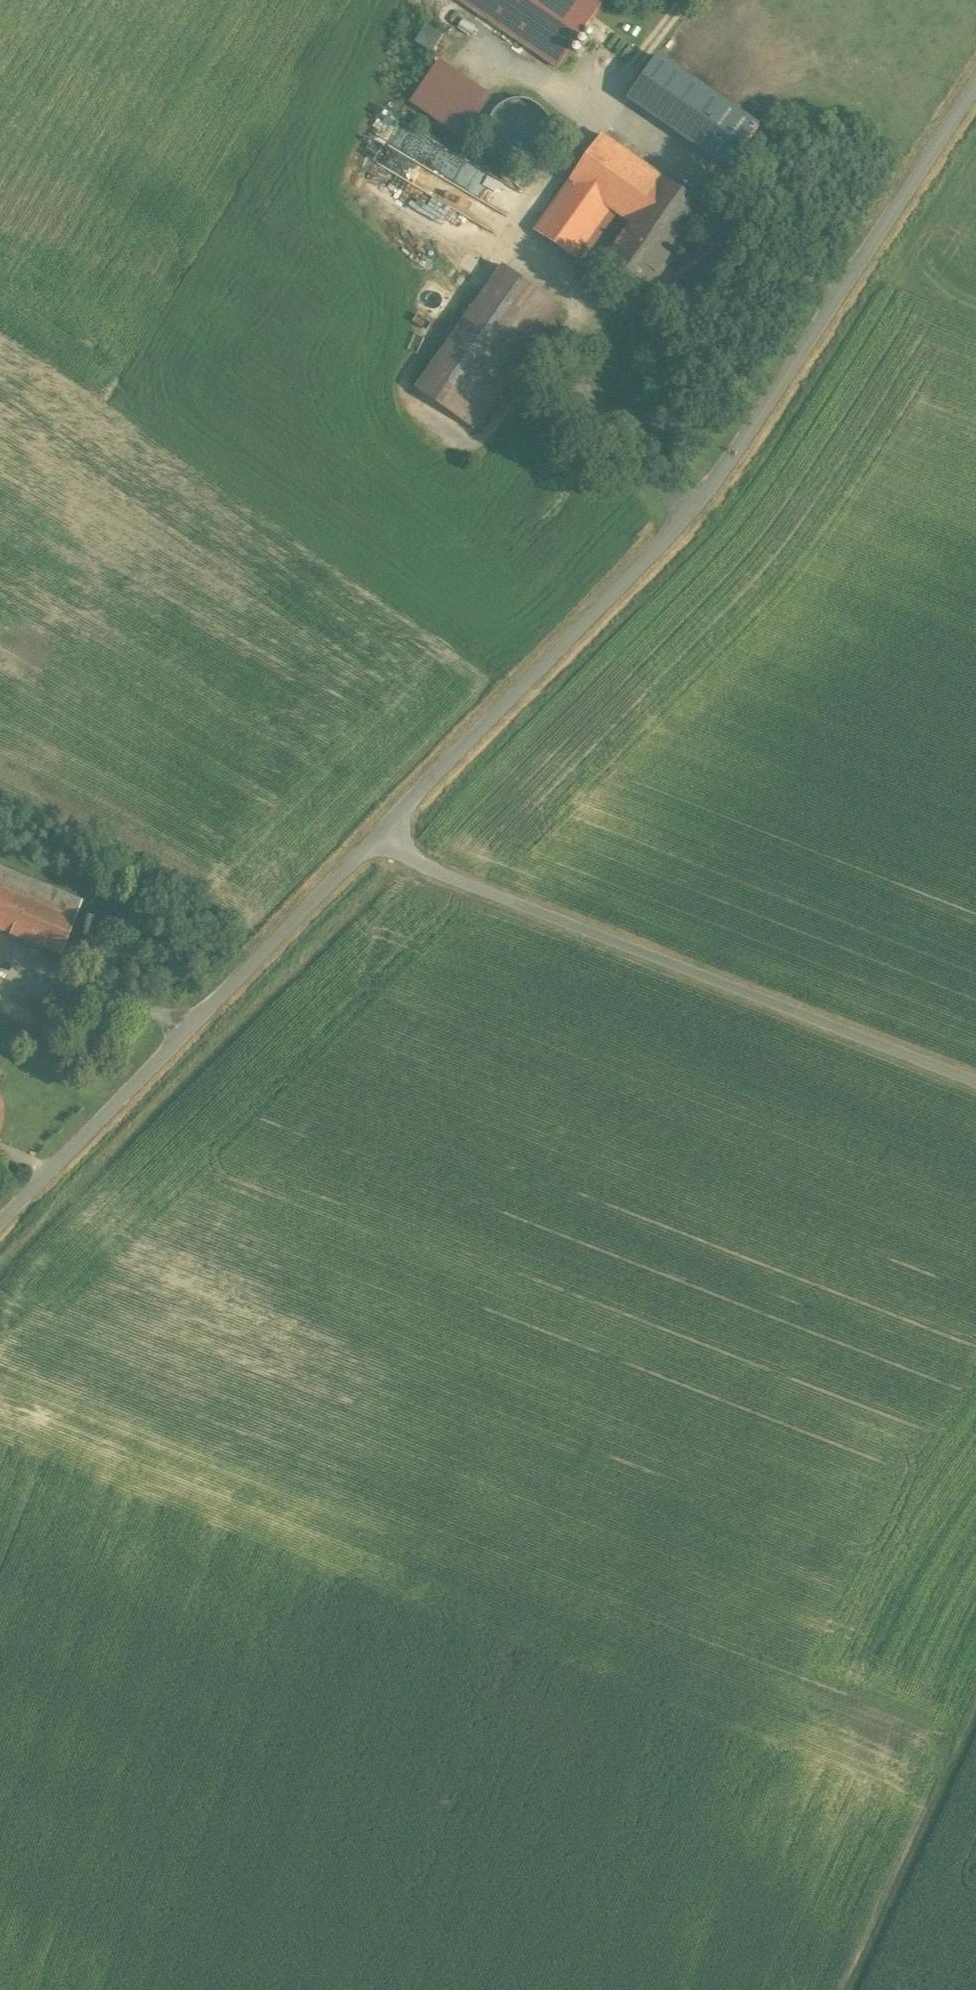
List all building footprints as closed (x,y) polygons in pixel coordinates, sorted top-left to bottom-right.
[(556,65),(598,5),(591,0),(464,0),(556,65)] [(758,127),(656,57),(628,97),(730,168),(758,127)] [(440,61),(414,98),(462,132),(488,95),(440,61)] [(548,141),(550,130),(547,118),(540,108),(530,102),(518,100),(507,102),(497,109),(491,119),(488,131),(491,143),(498,152),(508,159),(520,161),(531,158),(541,151),(548,141)] [(510,206),(522,182),(397,124),(386,148),(510,206)] [(705,209),(603,136),(537,231),(575,257),(608,206),(631,223),(603,261),(646,292),(657,276),(659,277),(663,270),(662,269),(705,209)] [(504,267),(417,390),(474,430),(561,307),(504,267)] [(0,868),(0,930),(60,955),(81,902),(0,868)]
